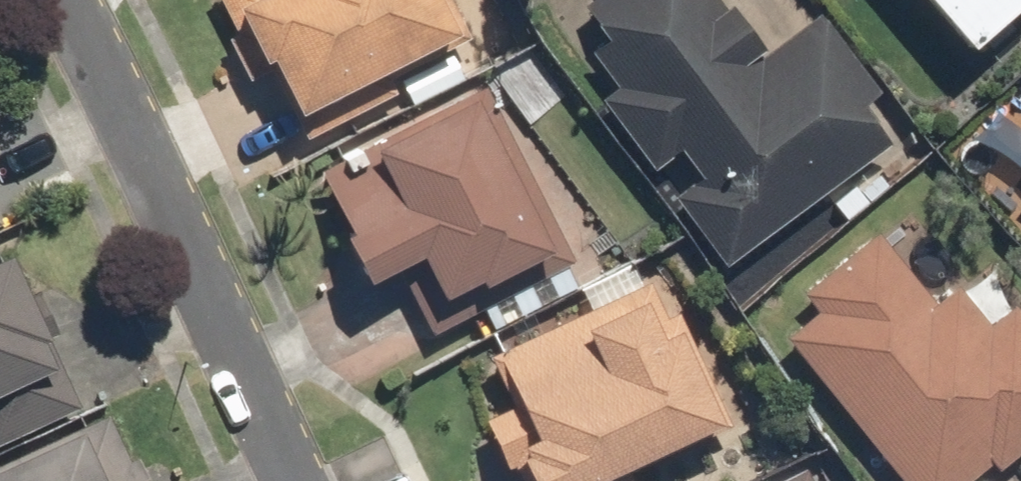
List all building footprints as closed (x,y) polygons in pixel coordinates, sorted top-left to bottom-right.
[(248,85),(267,75),(301,143),(395,96),(390,85),(479,40),(459,0),(205,0),(248,85)] [(720,272),(906,134),(818,17),(761,59),(717,0),(593,0),(579,11),(601,41),(581,56),(608,92),(593,103),(647,175),(674,155),(693,180),(666,200),(720,272)] [(961,54),(1020,4),(1020,0),(915,0),(961,54)] [(481,87),(302,179),(359,289),(396,270),(430,337),(573,264),(481,87)] [(780,339),(894,480),(970,480),(987,468),(993,476),(1020,454),(1020,319),(980,268),(931,307),(875,236),(798,296),(812,313),(780,339)] [(80,410),(9,256),(0,260),(0,446),(80,410)] [(513,480),(632,480),(630,475),(729,429),(675,313),(660,320),(634,264),(579,289),(589,312),(484,360),(506,409),(484,419),(513,480)] [(0,466),(0,480),(146,480),(136,459),(126,463),(106,418),(0,466)] [(806,471),(784,480),(810,480),(806,471)]
